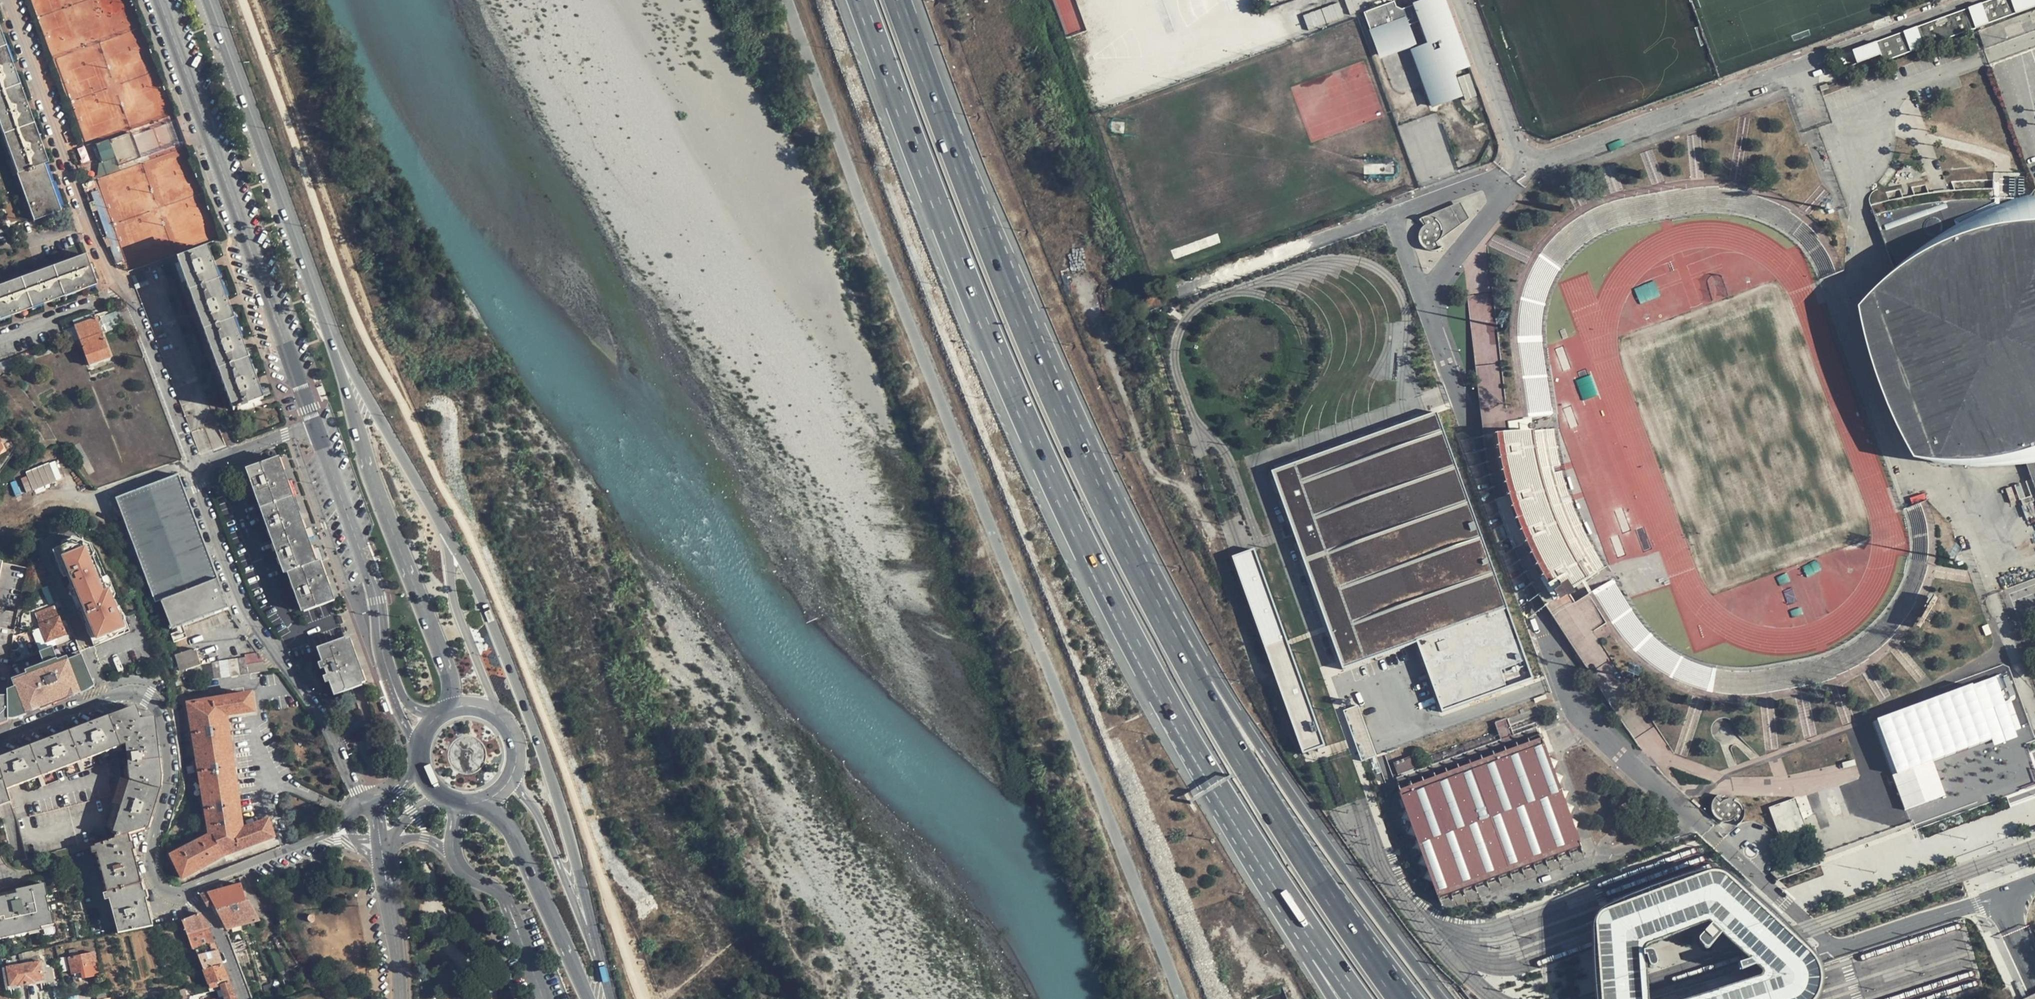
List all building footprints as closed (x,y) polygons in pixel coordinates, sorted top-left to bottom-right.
[(1432,1),(1416,7),(1408,0),(1393,0),(1348,17),(1365,60),(1392,50),(1399,33),(1397,29),(1412,23),(1422,48),(1404,54),(1425,109),(1449,100),(1442,81),(1446,74),(1458,70),(1432,1)] [(2006,0),(2000,0),(1976,9),(1984,29),(2012,18),(2006,0)] [(1311,13),(1305,15),(1311,27),(1316,24),(1311,13)] [(1971,33),(1964,14),(1911,34),(1918,53),(1971,33)] [(1907,57),(1899,37),(1871,48),(1878,68),(1907,57)] [(34,220),(60,210),(40,154),(43,153),(38,139),(35,140),(26,116),(29,115),(25,101),(21,102),(12,78),(15,74),(10,61),(7,63),(0,44),(0,126),(34,220)] [(1463,99),(1476,96),(1471,72),(1457,75),(1463,99)] [(115,153),(116,157),(119,165),(140,158),(131,134),(96,146),(100,159),(115,153)] [(102,162),(116,157),(115,153),(100,159),(102,162)] [(1821,279),(1838,274),(1825,245),(1805,224),(1797,218),(1784,207),(1751,194),(1734,191),(1719,189),(1699,190),(1662,194),(1657,194),(1621,202),(1611,205),(1585,217),(1576,222),(1542,255),(1539,262),(1522,299),(1520,332),(1525,378),(1529,394),(1536,394),(1541,432),(1493,439),(1497,478),(1513,537),(1563,609),(1589,596),(1607,624),(1638,655),(1664,675),(1703,690),(1709,693),(1758,695),(1766,694),(1801,688),(1806,687),(1834,678),(1845,675),(1864,663),(1877,655),(1906,626),(1923,599),(1930,571),(1932,562),(1932,533),(1925,505),(1907,510),(1914,538),(1910,559),(1902,594),(1884,616),(1860,637),(1836,654),(1800,665),(1756,670),(1714,669),(1680,657),(1645,630),(1612,581),(1594,543),(1567,483),(1556,431),(1544,337),(1545,305),(1560,270),(1587,243),(1618,227),(1659,217),(1718,211),(1746,214),(1776,224),(1793,237),(1810,255),(1821,279)] [(1895,273),(1873,295),(1872,299),(1872,305),(1875,315),(1879,322),(1882,327),(1884,326),(1923,433),(1921,433),(1922,441),(1927,454),(1931,461),(1933,463),(1935,464),(1973,466),(1997,466),(2025,463),(2034,490),(2034,229),(2027,227),(2014,225),(1994,226),(1989,213),(2004,207),(2007,205),(2020,200),(1986,200),(1950,202),(1910,208),(1874,216),(1895,273)] [(1420,219),(1424,226),(1420,230),(1418,236),(1419,242),(1424,249),(1428,251),(1435,251),(1440,249),(1437,242),(1469,218),(1461,203),(1420,219)] [(178,263),(185,279),(219,373),(233,410),(259,401),(256,390),(259,388),(255,376),(250,377),(241,352),(245,350),(240,337),(236,338),(227,313),(230,311),(225,297),(222,298),(213,273),(216,271),(211,259),(207,259),(204,250),(178,259),(178,263)] [(6,312),(7,316),(22,311),(20,307),(38,301),(39,304),(53,299),(53,295),(70,289),(72,293),(86,288),(84,284),(94,280),(88,264),(84,254),(0,285),(0,314),(6,312)] [(94,280),(98,279),(92,262),(88,264),(94,280)] [(94,316),(78,322),(73,324),(89,366),(110,358),(101,333),(131,324),(125,307),(94,316)] [(21,355),(3,362),(5,367),(23,360),(21,355)] [(1305,459),(1273,471),(1343,670),(1420,643),(1444,710),(1535,678),(1439,411),(1427,415),(1408,423),(1391,429),(1374,435),(1340,447),(1322,454),(1305,459)] [(275,459),(248,469),(286,573),(289,573),(303,612),(330,602),(316,563),(312,564),(288,495),(275,459)] [(56,460),(19,474),(27,492),(63,478),(56,460)] [(116,498),(166,633),(180,628),(199,620),(228,609),(178,474),(116,498)] [(64,577),(69,575),(72,583),(83,611),(88,623),(91,630),(88,631),(93,642),(126,629),(121,617),(118,618),(113,604),(115,603),(107,583),(104,584),(93,555),(91,556),(86,545),(79,542),(73,544),(72,542),(53,550),(64,577)] [(1256,549),(1234,557),(1305,754),(1327,746),(1256,549)] [(83,611),(72,583),(71,583),(69,587),(79,609),(83,611)] [(44,590),(46,598),(56,594),(52,586),(44,590)] [(49,605),(58,602),(56,594),(46,598),(49,605)] [(36,614),(47,642),(55,638),(68,634),(65,627),(62,628),(54,607),(36,614)] [(121,617),(126,629),(129,628),(124,615),(121,617)] [(126,629),(93,642),(95,646),(131,631),(129,628),(126,629)] [(184,640),(180,628),(166,633),(170,645),(184,640)] [(8,681),(8,692),(72,665),(77,680),(63,685),(68,697),(95,687),(79,650),(63,657),(55,638),(47,642),(38,645),(46,665),(8,681)] [(345,638),(317,648),(334,695),(362,685),(345,638)] [(180,671),(198,665),(200,664),(195,649),(175,655),(180,671)] [(246,664),(262,663),(257,653),(245,655),(245,657),(246,664)] [(239,675),(248,673),(246,664),(245,657),(237,658),(239,675)] [(238,675),(239,675),(237,658),(227,660),(229,677),(238,675)] [(220,678),(229,677),(227,660),(217,662),(220,678)] [(210,680),(220,678),(217,662),(207,663),(210,680)] [(201,681),(210,680),(207,663),(200,664),(198,665),(201,681)] [(248,673),(267,670),(262,663),(246,664),(248,673)] [(8,699),(8,719),(68,697),(63,685),(77,680),(72,665),(8,692),(8,699)] [(1995,745),(2019,737),(1997,677),(1873,721),(1906,810),(1946,796),(1933,761),(1993,740),(1995,745)] [(274,837),(268,820),(243,828),(227,715),(255,711),(252,693),(188,703),(209,836),(172,855),(183,877),(222,856),(274,837)] [(1375,752),(1359,705),(1348,709),(1361,748),(1365,746),(1368,755),(1375,752)] [(131,711),(0,761),(0,762),(9,789),(126,744),(131,779),(114,833),(116,835),(115,839),(129,834),(146,828),(159,784),(153,724),(149,725),(149,718),(142,719),(139,711),(131,714),(131,711)] [(1494,724),(1502,745),(1536,732),(1533,724),(1515,731),(1510,718),(1494,724)] [(1586,859),(1540,731),(1536,732),(1502,745),(1398,782),(1446,910),(1586,859)] [(12,797),(9,789),(0,762),(0,801),(12,797)] [(1729,798),(1723,800),(1719,795),(1715,799),(1712,803),(1712,808),(1714,814),(1716,817),(1722,821),(1727,821),(1731,821),(1733,819),(1737,825),(1742,821),(1744,815),(1744,809),(1741,802),(1736,799),(1729,798)] [(1797,797),(1770,807),(1781,839),(1808,829),(1797,797)] [(95,845),(119,933),(153,926),(129,834),(115,839),(95,845)] [(1722,875),(1717,873),(1712,873),(1706,875),(1605,911),(1601,914),(1599,917),(1597,920),(1596,927),(1601,998),(1648,998),(1645,953),(1645,952),(1645,949),(1646,948),(1647,947),(1649,946),(1708,924),(1755,967),(1655,998),(1817,998),(1819,994),(1821,987),(1822,980),(1821,972),(1819,967),(1816,960),(1814,958),(1812,955),(1810,953),(1729,879),(1722,875)] [(241,884),(202,894),(208,906),(213,904),(227,929),(256,921),(248,903),(244,894),(241,884)] [(40,924),(40,923),(49,921),(42,888),(0,897),(0,933),(40,924)] [(201,913),(182,920),(188,935),(209,927),(203,918),(201,913)] [(214,943),(209,927),(188,935),(193,948),(196,948),(214,943)] [(196,948),(204,969),(223,965),(222,962),(218,950),(214,943),(196,948)] [(81,966),(87,965),(96,963),(94,953),(70,958),(73,973),(82,971),(81,966)] [(19,985),(27,984),(24,964),(15,966),(14,961),(7,962),(8,967),(11,985),(18,984),(19,985)] [(41,961),(24,964),(27,984),(36,982),(36,981),(44,980),(43,973),(48,972),(46,962),(41,963),(41,961)] [(221,982),(221,985),(230,982),(225,970),(223,965),(204,969),(209,985),(221,982)] [(221,997),(214,998),(236,998),(230,982),(221,985),(222,986),(223,989),(225,996),(221,997)] [(97,998),(106,998),(107,998),(106,990),(96,992),(97,998)]
